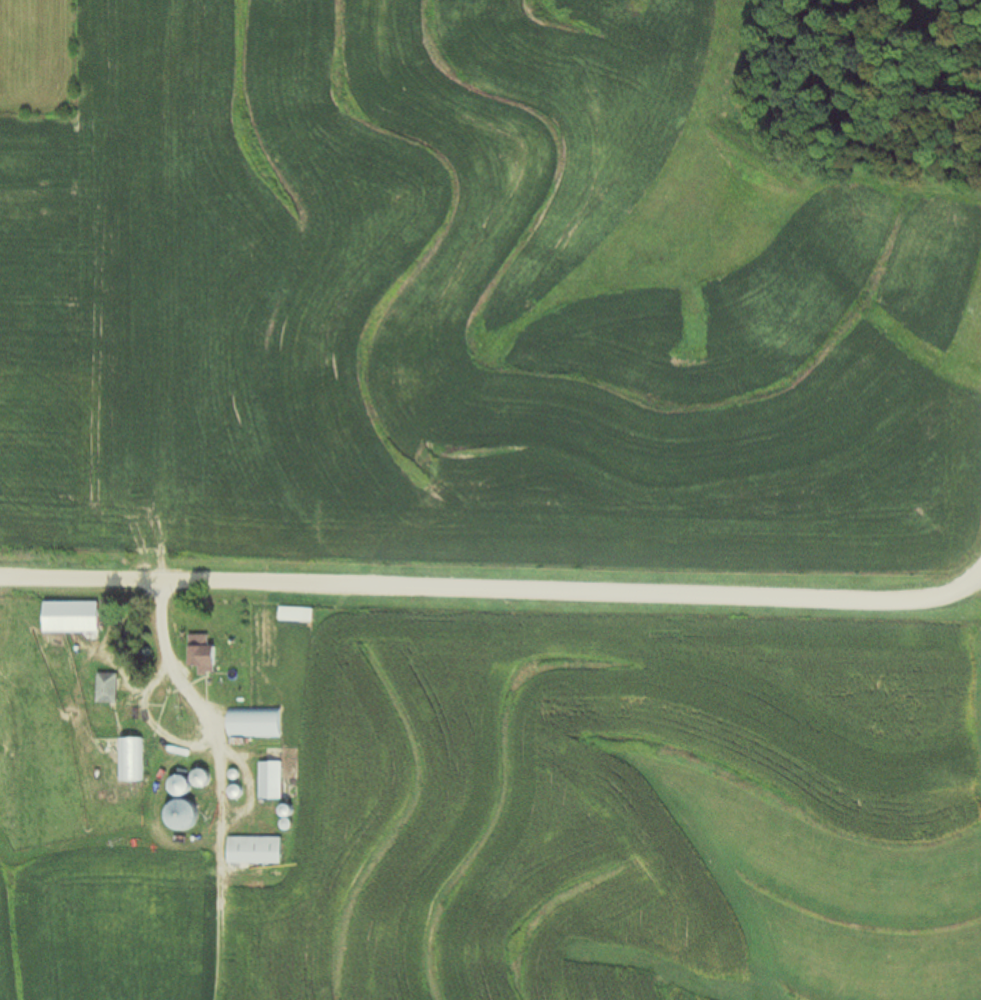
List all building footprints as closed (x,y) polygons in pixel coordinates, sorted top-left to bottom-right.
[(94,634),(94,604),(39,604),(39,634),(94,634)] [(275,624),(309,624),(310,610),(275,610),(275,624)] [(207,638),(183,638),(183,669),(196,670),(196,677),(214,677),(214,650),(207,650),(207,638)] [(115,676),(95,676),(95,705),(114,705),(115,676)] [(223,711),(223,739),(280,739),(280,711),(223,711)] [(116,783),(141,783),(141,740),(116,740),(116,783)] [(280,764),(256,764),(256,800),(280,800),(280,764)] [(171,831),(187,827),(180,802),(164,806),(171,831)] [(223,865),(280,865),(280,839),(223,839),(223,865)]
